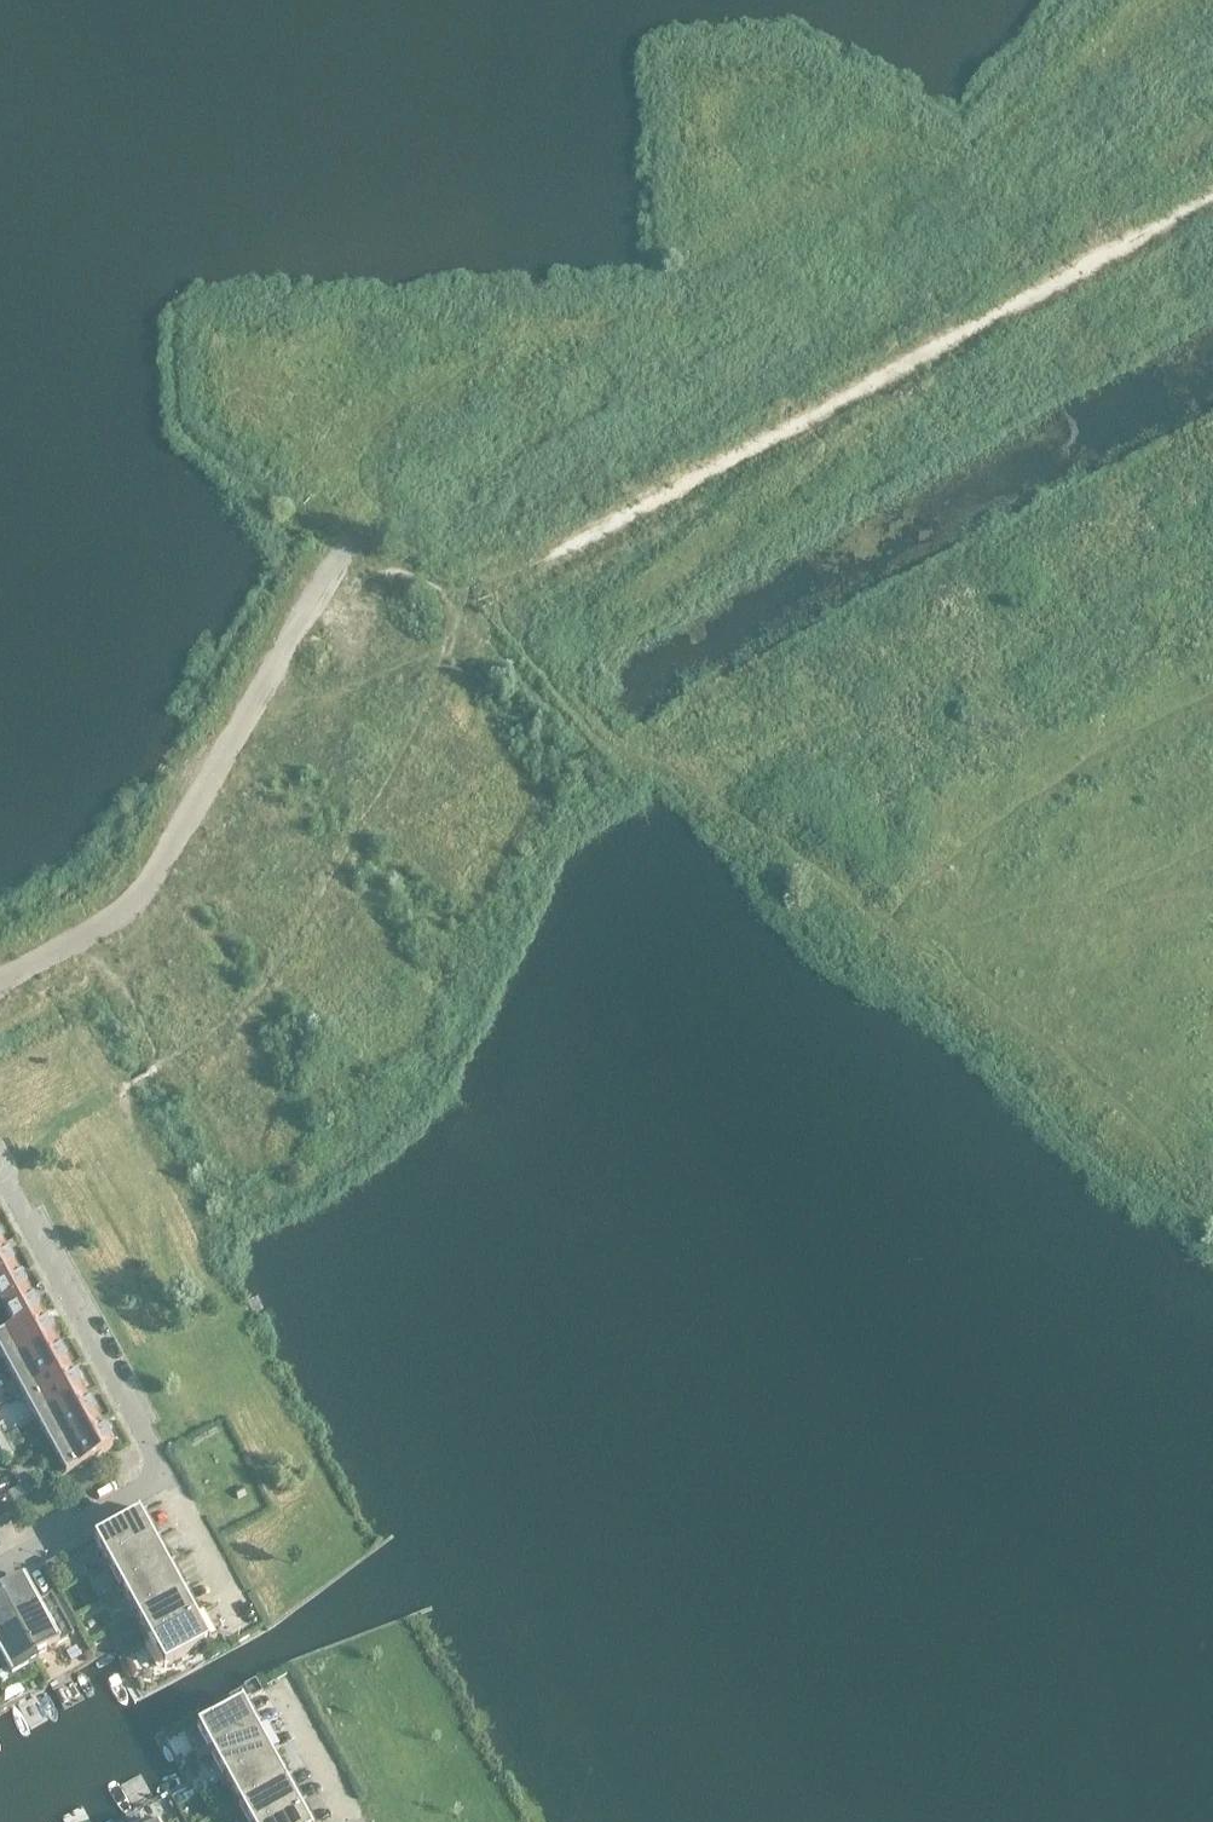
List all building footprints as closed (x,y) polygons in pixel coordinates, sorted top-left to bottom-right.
[(0,1247),(0,1275),(12,1269),(12,1268),(11,1268),(6,1259),(7,1259),(6,1257),(5,1258),(2,1252),(2,1251),(0,1247)] [(12,1269),(0,1275),(0,1305),(25,1292),(24,1291),(25,1290),(21,1282),(19,1282),(18,1280),(17,1281),(14,1275),(15,1274),(12,1269)] [(25,1292),(0,1305),(0,1308),(1,1309),(4,1314),(3,1314),(5,1317),(6,1317),(11,1327),(11,1328),(12,1329),(37,1315),(37,1314),(36,1314),(32,1305),(31,1303),(30,1303),(27,1298),(27,1297),(25,1292)] [(37,1315),(12,1329),(11,1328),(0,1334),(0,1357),(4,1364),(3,1364),(5,1367),(52,1342),(50,1338),(45,1329),(37,1315)] [(60,1356),(52,1342),(5,1367),(8,1372),(11,1376),(10,1377),(12,1380),(13,1380),(18,1390),(18,1391),(20,1394),(66,1368),(65,1365),(60,1356)] [(74,1383),(66,1368),(20,1394),(22,1399),(23,1399),(25,1403),(27,1407),(33,1417),(32,1417),(34,1421),(81,1395),(79,1392),(80,1392),(75,1383),(74,1383)] [(89,1410),(81,1395),(34,1421),(37,1426),(40,1430),(39,1430),(41,1434),(42,1434),(47,1444),(49,1447),(96,1422),(94,1419),(94,1418),(89,1409),(89,1410)] [(104,1436),(96,1422),(49,1447),(52,1452),(54,1457),(56,1461),(56,1460),(62,1471),(64,1475),(76,1469),(85,1464),(84,1464),(111,1449),(108,1445),(109,1445),(104,1436)] [(2,1438),(0,1439),(0,1454),(3,1460),(12,1455),(2,1438)] [(32,1492),(23,1475),(14,1480),(24,1497),(32,1492)] [(145,1512),(144,1511),(92,1539),(106,1565),(101,1568),(101,1569),(159,1537),(158,1537),(150,1541),(137,1517),(145,1512)] [(159,1538),(159,1537),(101,1569),(102,1569),(107,1566),(120,1590),(115,1593),(115,1594),(173,1563),(172,1562),(164,1567),(151,1543),(159,1538)] [(54,1560),(43,1566),(48,1574),(58,1569),(54,1560)] [(173,1563),(115,1594),(116,1595),(121,1592),(134,1616),(129,1619),(129,1620),(186,1588),(178,1592),(165,1568),(173,1563)] [(32,1657),(33,1656),(72,1635),(50,1594),(35,1602),(25,1583),(22,1577),(0,1589),(0,1598),(32,1657)] [(187,1589),(186,1588),(129,1620),(135,1617),(148,1641),(143,1644),(143,1645),(200,1614),(200,1613),(192,1618),(178,1593),(187,1589)] [(7,1671),(10,1677),(37,1663),(33,1656),(32,1657),(0,1598),(0,1674),(7,1671)] [(201,1614),(200,1614),(143,1645),(143,1646),(149,1643),(163,1668),(215,1640),(214,1639),(206,1643),(192,1619),(201,1614)] [(248,1701),(247,1700),(196,1728),(210,1754),(204,1757),(204,1758),(262,1726),(261,1725),(253,1730),(240,1706),(248,1701)] [(262,1727),(262,1726),(204,1758),(205,1758),(210,1755),(224,1779),(218,1782),(218,1783),(276,1752),(275,1751),(267,1755),(254,1731),(262,1727)] [(276,1752),(218,1783),(219,1784),(224,1781),(237,1805),(232,1808),(290,1777),(289,1776),(281,1781),(268,1757),(276,1752)] [(290,1777),(232,1808),(233,1809),(238,1806),(247,1821),(268,1821),(304,1803),(303,1802),(295,1806),(282,1782),(290,1778),(290,1777)] [(304,1803),(268,1821),(303,1821),(296,1808),(304,1803)]
